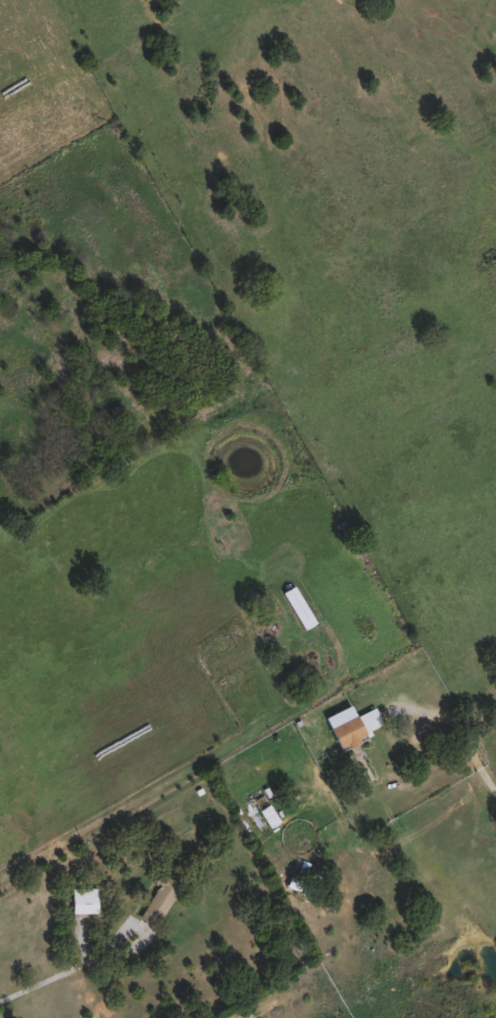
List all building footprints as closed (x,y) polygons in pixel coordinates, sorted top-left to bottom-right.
[(282,590),(294,584),(313,623),(301,629),(282,590)] [(365,738),(339,750),(323,717),(348,704),(365,738)] [(180,883),(155,927),(132,913),(157,870),(180,883)] [(71,911),(71,887),(95,887),(95,911),(71,911)]
